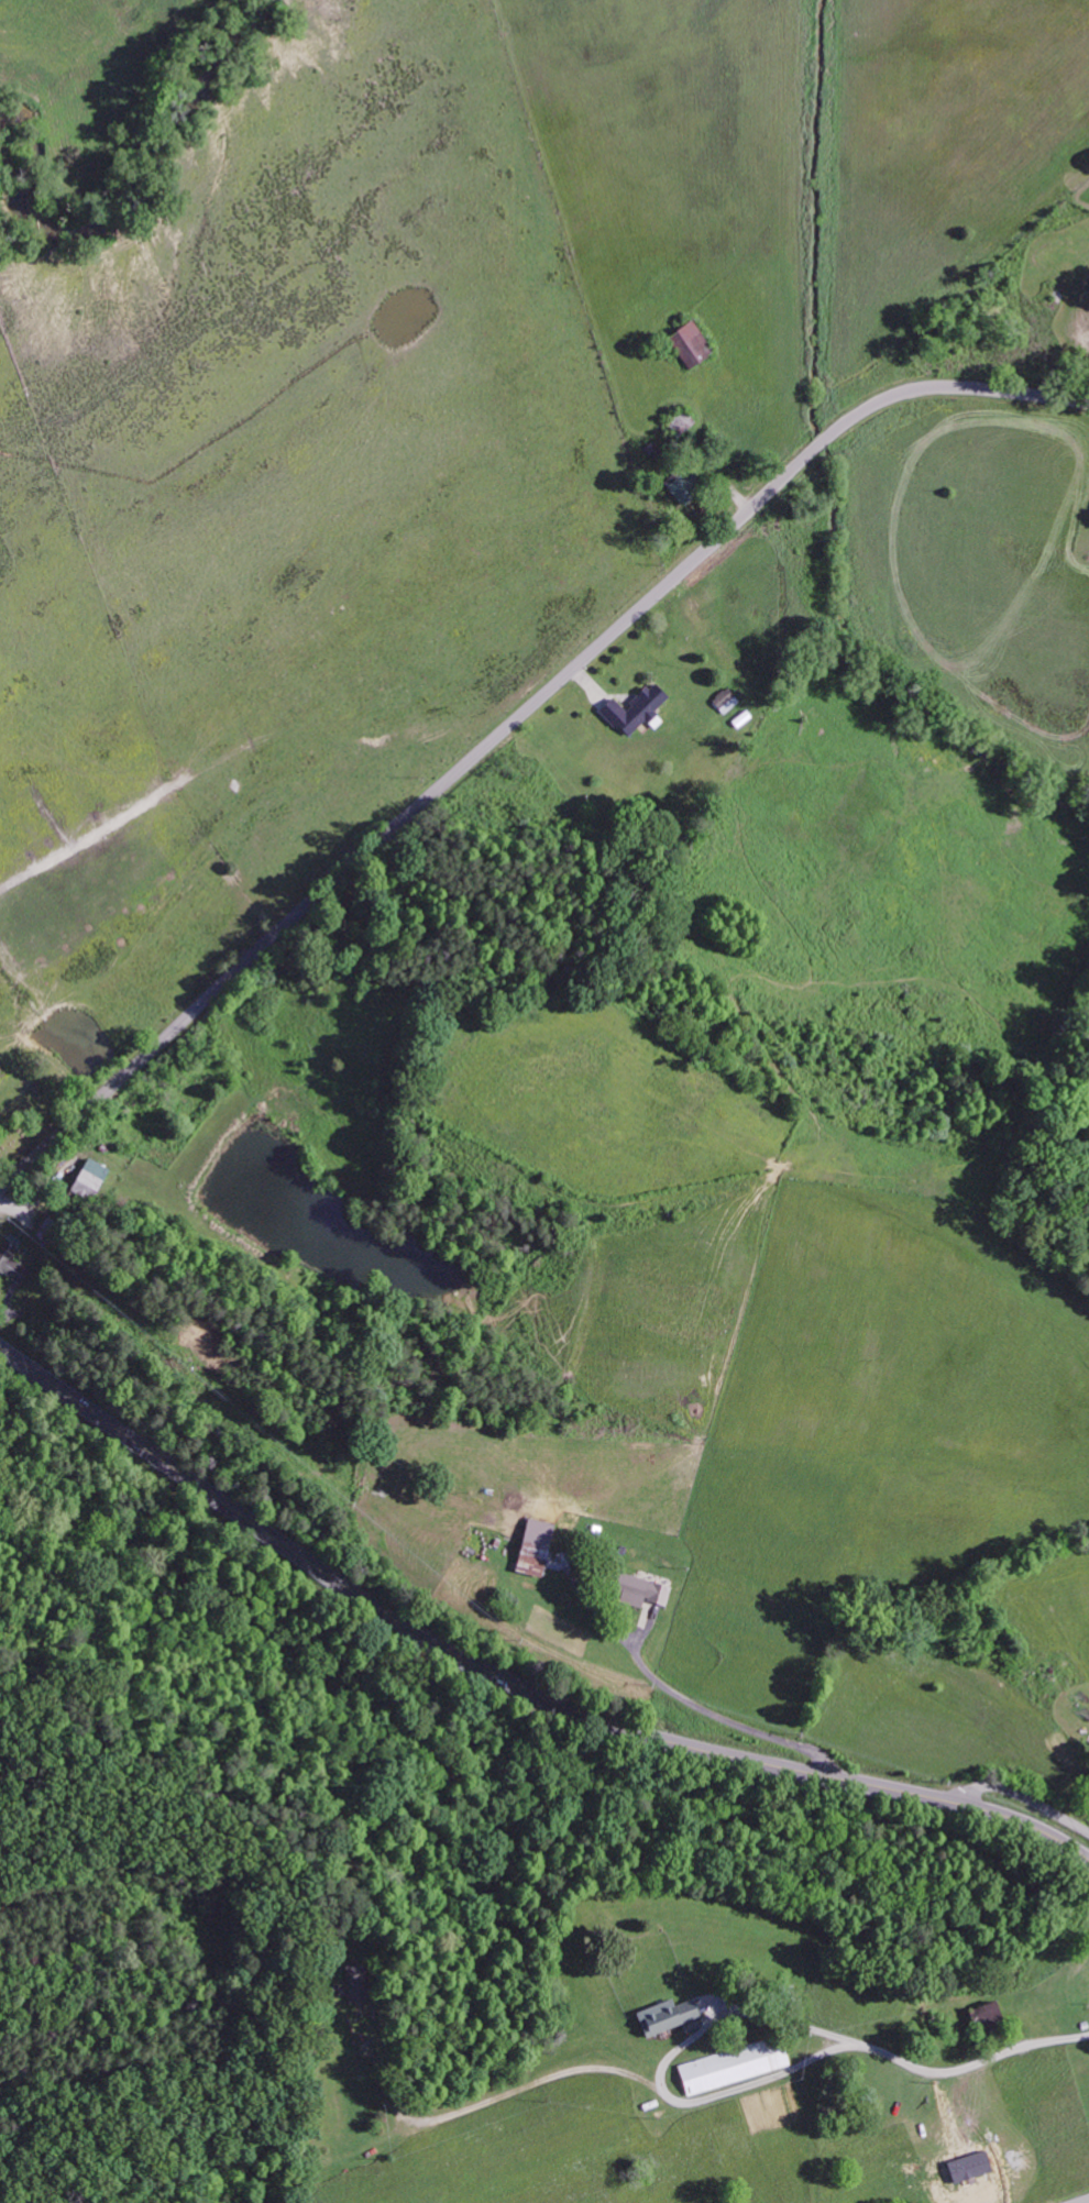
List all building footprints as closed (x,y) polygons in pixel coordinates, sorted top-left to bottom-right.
[(667,337),(687,370),(714,353),(693,320),(667,337)] [(599,710),(628,737),(645,719),(655,729),(664,720),(654,711),(669,696),(652,680),(625,709),(612,697),(599,710)] [(712,700),(724,714),(740,700),(727,687),(712,700)] [(108,1168),(86,1157),(69,1190),(91,1201),(108,1168)] [(26,1278),(27,1264),(16,1263),(16,1243),(0,1242),(0,1277),(26,1278)] [(515,1572),(542,1577),(554,1524),(527,1518),(515,1572)] [(671,1585),(618,1574),(612,1600),(642,1606),(643,1601),(666,1606),(671,1585)] [(636,2013),(645,2038),(700,2018),(693,1999),(675,2006),(673,1999),(636,2013)] [(974,2032),(1002,2026),(997,2002),(969,2009),(974,2032)] [(686,2096),(790,2068),(781,2037),(678,2065),(686,2096)]
